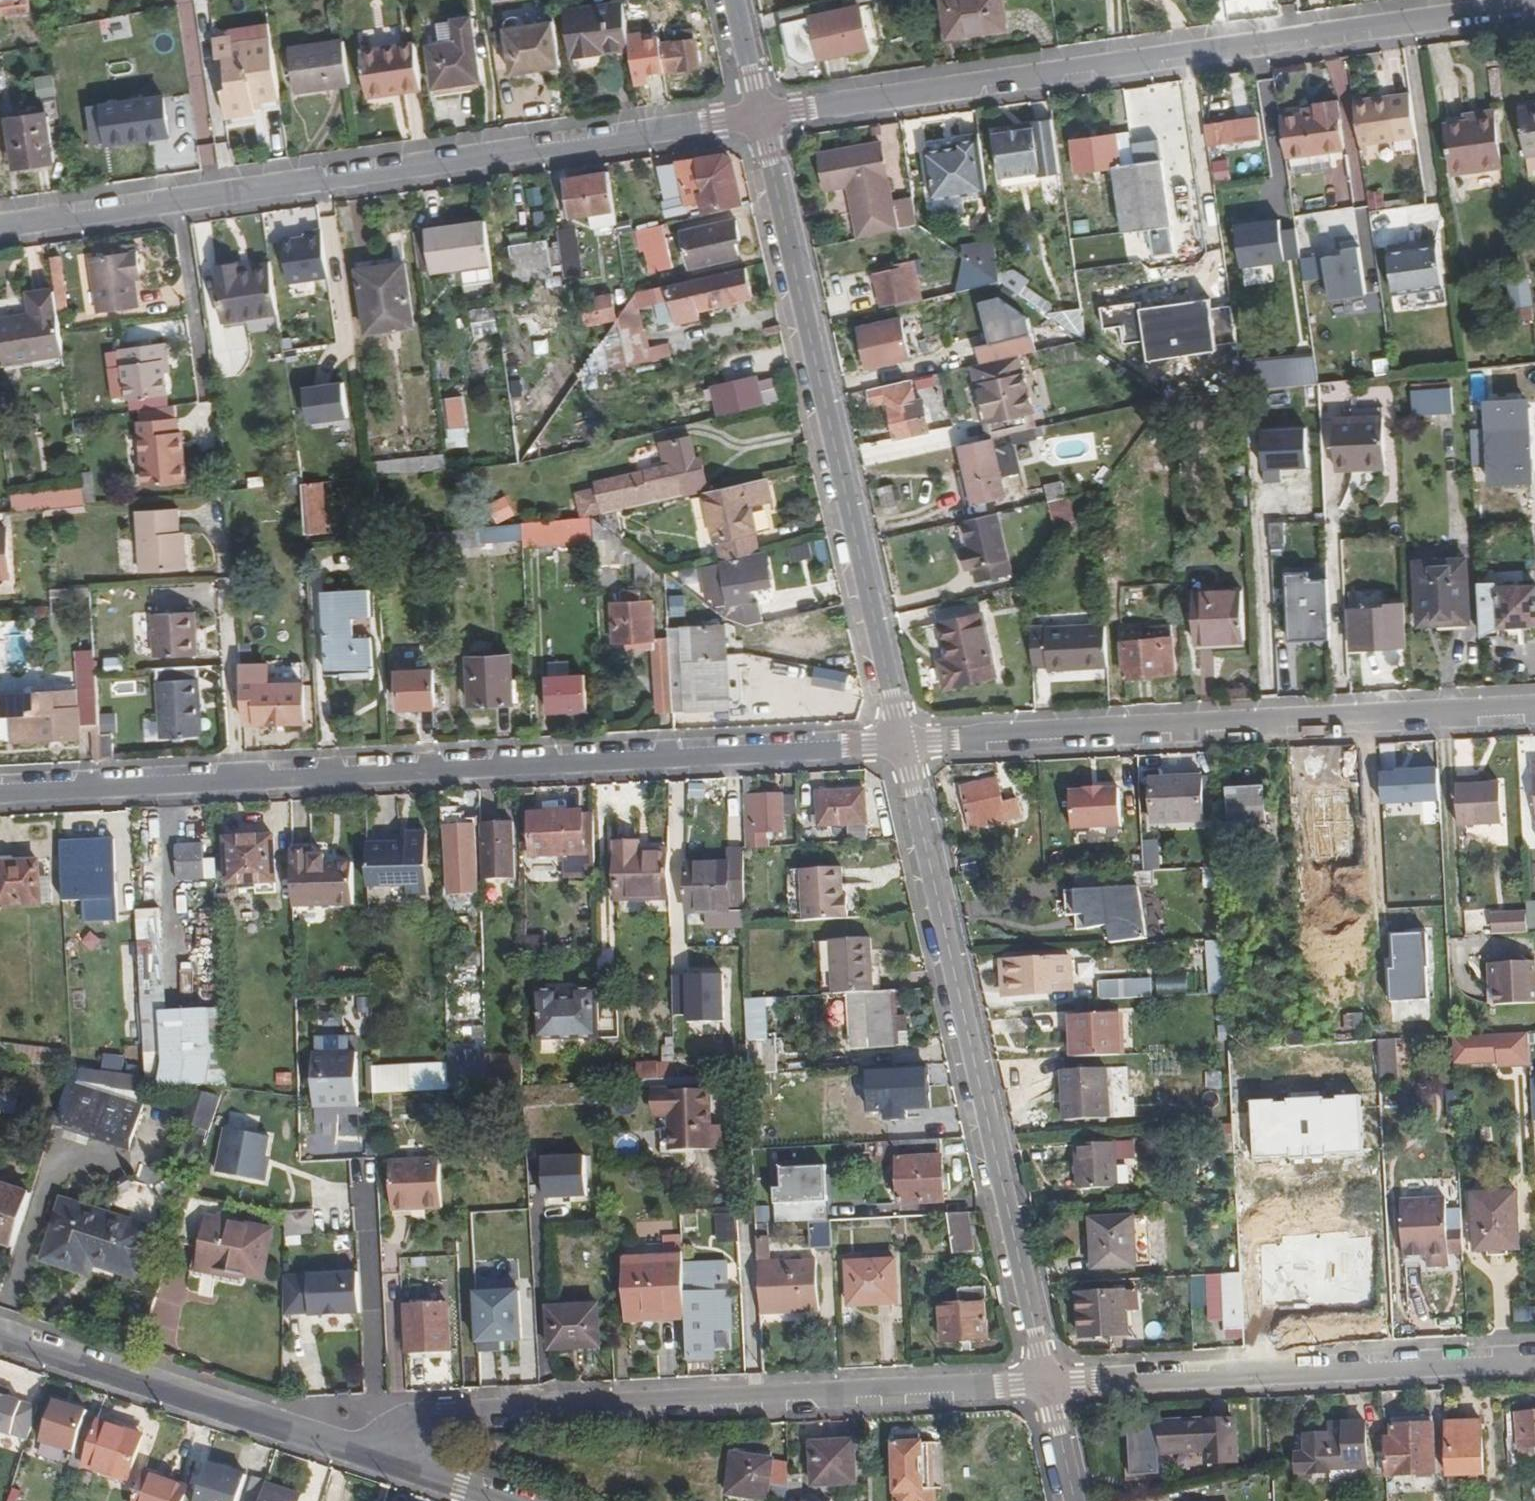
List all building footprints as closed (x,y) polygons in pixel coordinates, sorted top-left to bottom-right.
[(29,14),(27,0),(0,0),(0,19),(29,14)] [(954,34),(1006,27),(1002,0),(943,0),(945,16),(952,15),(954,34)] [(622,5),(625,21),(637,19),(635,1),(622,5)] [(569,59),(629,50),(625,21),(622,5),(562,14),(569,59)] [(810,5),(781,11),(789,51),(804,63),(869,48),(861,7),(813,19),(810,5)] [(952,15),(945,16),(947,35),(954,34),(952,15)] [(479,82),(469,19),(438,23),(442,46),(429,48),(436,97),(458,94),(458,84),(479,82)] [(500,27),(501,30),(519,28),(518,24),(513,19),(503,20),(500,27)] [(506,77),(531,73),(530,68),(539,67),(540,72),(561,69),(554,22),(519,28),(501,30),(500,30),(506,77)] [(684,45),(694,44),(692,33),(683,34),(684,45)] [(278,99),(269,39),(228,45),(229,53),(221,54),(226,86),(218,87),(223,117),(253,112),(252,110),(251,102),(261,101),(278,99)] [(698,69),(694,44),(684,45),(661,49),(664,74),(698,69)] [(419,86),(413,46),(406,47),(362,53),(368,100),(392,97),(391,89),(419,86)] [(295,92),(349,84),(344,47),(290,55),(295,92)] [(1208,150),(1197,79),(1182,82),(1191,152),(1208,150)] [(391,89),(392,97),(399,95),(420,93),(419,86),(391,89)] [(1411,93),(1352,101),(1360,156),(1364,156),(1362,142),(1417,134),(1411,93)] [(123,100),(124,106),(140,104),(139,98),(123,100)] [(1314,113),(1279,117),(1282,142),(1284,157),(1289,156),(1328,150),(1341,149),(1334,100),(1313,103),(1314,113)] [(161,101),(140,104),(124,106),(102,109),(107,145),(167,137),(161,101)] [(251,102),(252,110),(262,108),(261,101),(251,102)] [(52,165),(46,122),(57,121),(54,102),(41,104),(43,117),(7,122),(14,170),(52,165)] [(1517,110),(1523,158),(1534,157),(1534,107),(1517,110)] [(92,147),(107,145),(102,109),(87,111),(92,147)] [(1500,168),(1493,113),(1475,115),(1476,121),(1445,126),(1451,176),(1500,168)] [(1254,117),(1207,123),(1210,142),(1257,137),(1254,117)] [(1033,130),(1014,132),(992,136),(999,178),(1039,173),(1040,178),(1060,175),(1053,120),(1032,124),(1033,130)] [(1013,126),(1014,132),(1033,130),(1032,124),(1013,126)] [(979,132),(955,136),(955,143),(979,139),(979,132)] [(1133,162),(1129,133),(1072,141),(1077,173),(1113,169),(1123,233),(1138,231),(1141,248),(1146,247),(1133,162)] [(987,193),(979,139),(955,143),(956,148),(944,149),(926,151),(932,200),(987,193)] [(914,224),(911,198),(895,200),(895,206),(893,206),(884,144),(816,152),(822,187),(847,185),(854,238),(914,224)] [(1330,167),(1328,150),(1289,156),(1292,172),(1330,167)] [(720,157),(678,164),(685,196),(687,205),(703,202),(704,212),(741,205),(731,163),(720,157)] [(1160,159),(1133,162),(1146,247),(1151,247),(1153,257),(1173,255),(1160,159)] [(665,199),(685,196),(678,164),(660,167),(665,199)] [(606,176),(565,182),(570,219),(590,216),(592,229),(614,227),(606,176)] [(1287,215),(1237,221),(1242,265),(1308,257),(1308,251),(1324,249),(1329,297),(1371,293),(1366,240),(1339,243),(1335,211),(1307,214),(1308,225),(1288,227),(1287,215)] [(683,232),(691,268),(737,258),(734,243),(740,242),(735,221),(683,232)] [(432,277),(491,269),(485,225),(425,233),(425,234),(432,277)] [(325,229),(282,237),(291,283),(333,276),(325,229)] [(650,269),(672,263),(664,230),(642,235),(650,269)] [(557,233),(564,280),(580,278),(573,232),(557,233)] [(432,277),(425,234),(416,235),(422,279),(432,277)] [(511,250),(529,248),(527,235),(509,237),(511,250)] [(1001,283),(995,244),(982,246),(986,273),(999,282),(1001,283)] [(1397,295),(1443,289),(1437,244),(1391,251),(1397,295)] [(545,246),(529,248),(511,250),(510,251),(514,283),(550,277),(545,246)] [(959,254),(986,273),(982,246),(966,248),(959,254)] [(137,311),(133,283),(132,276),(139,275),(137,254),(90,261),(98,317),(137,311)] [(896,302),(897,306),(920,300),(912,259),(887,264),(889,271),(857,277),(859,287),(877,283),(881,305),(896,302)] [(1093,262),(1073,264),(1078,304),(1084,340),(1096,349),(1092,314),(1100,313),(1093,262)] [(401,266),(376,270),(377,279),(402,276),(401,266)] [(271,268),(247,272),(248,278),(272,274),(271,268)] [(744,269),(667,287),(671,304),(675,325),(699,320),(698,311),(752,298),(744,269)] [(410,330),(402,276),(377,279),(376,270),(357,273),(359,281),(358,281),(366,335),(410,330)] [(278,320),(272,274),(248,278),(247,272),(216,277),(223,328),(278,320)] [(132,276),(133,283),(140,282),(139,275),(132,276)] [(938,297),(976,287),(974,277),(935,285),(938,297)] [(634,296),(638,311),(671,304),(667,287),(635,295),(634,296)] [(549,320),(569,318),(567,305),(564,305),(561,289),(535,293),(538,318),(549,317),(549,320)] [(53,292),(30,296),(31,318),(0,323),(0,352),(1,363),(62,354),(59,334),(53,292)] [(578,379),(667,358),(665,348),(647,352),(638,311),(634,296),(628,304),(578,377),(578,379)] [(581,302),(585,326),(614,320),(613,314),(614,313),(611,296),(581,302)] [(0,301),(0,313),(21,311),(20,300),(0,301)] [(1078,304),(1039,310),(1084,340),(1078,304)] [(986,318),(995,360),(1019,355),(1033,352),(1026,318),(1017,312),(986,318)] [(476,336),(498,330),(494,314),(472,319),(476,336)] [(859,327),(866,367),(907,359),(899,319),(859,327)] [(770,335),(780,332),(778,326),(769,328),(770,335)] [(168,396),(165,376),(163,362),(169,361),(167,345),(120,351),(120,354),(123,370),(128,399),(129,402),(168,396)] [(710,386),(717,418),(740,413),(738,403),(758,397),(748,351),(716,358),(721,384),(710,386)] [(123,370),(120,354),(105,356),(108,372),(123,370)] [(1022,371),(1019,355),(995,360),(975,365),(992,438),(1035,428),(1032,414),(1033,414),(1024,371),(1022,371)] [(357,356),(333,359),(334,368),(358,364),(357,356)] [(171,375),(169,361),(163,362),(165,376),(171,375)] [(992,438),(975,365),(970,366),(987,439),(992,438)] [(1317,383),(1315,369),(1240,377),(1243,390),(1317,383)] [(113,401),(128,399),(123,370),(108,372),(113,401)] [(934,374),(866,389),(869,406),(887,403),(894,438),(928,431),(921,400),(915,401),(912,392),(937,386),(934,374)] [(1355,404),(1354,379),(1317,383),(1318,407),(1328,407),(1328,406),(1355,404)] [(307,382),(308,420),(353,419),(351,381),(307,382)] [(1451,389),(1411,392),(1414,417),(1453,415),(1451,389)] [(1529,444),(1527,406),(1482,409),(1485,451),(1494,451),(1495,464),(1507,464),(1507,472),(1534,471),(1534,444),(1529,444)] [(1382,418),(1332,420),(1333,470),(1384,468),(1382,418)] [(141,422),(147,486),(188,483),(183,433),(177,433),(176,419),(141,422)] [(514,429),(460,436),(462,453),(464,466),(500,461),(498,446),(506,445),(508,465),(519,464),(519,463),(514,429)] [(1265,464),(1265,432),(1251,432),(1252,464),(1265,464)] [(450,455),(462,453),(460,436),(447,438),(450,455)] [(987,439),(960,446),(973,504),(1004,497),(992,438),(987,439)] [(616,483),(622,512),(661,503),(691,496),(703,493),(706,493),(700,460),(694,461),(689,440),(659,446),(665,472),(616,483)] [(1494,451),(1485,451),(1486,473),(1507,472),(1507,464),(1495,464),(1494,451)] [(375,457),(376,473),(446,470),(445,454),(375,457)] [(273,468),(227,473),(230,493),(271,489),(275,488),(273,468)] [(85,504),(95,503),(93,473),(80,474),(82,489),(85,504)] [(305,480),(306,533),(329,532),(327,479),(305,480)] [(737,558),(756,553),(747,506),(768,501),(763,479),(706,493),(703,493),(713,543),(717,542),(721,562),(737,558)] [(1046,486),(1049,501),(1061,499),(1063,498),(1060,483),(1046,486)] [(892,485),(882,487),(887,508),(896,506),(892,485)] [(82,489),(10,498),(13,513),(45,510),(44,507),(85,504),(82,489)] [(9,509),(7,491),(0,492),(0,510),(9,509)] [(1067,527),(1061,499),(1049,501),(1047,502),(1052,530),(1067,527)] [(45,510),(45,518),(85,515),(85,507),(45,510)] [(180,548),(179,536),(178,511),(139,513),(143,574),(187,571),(186,547),(180,548)] [(593,520),(626,545),(618,513),(593,518),(593,520)] [(1011,576),(997,513),(963,521),(968,547),(962,549),(965,568),(973,567),(976,583),(1011,576)] [(1082,521),(1077,517),(1062,537),(1069,543),(1076,533),(1074,531),(1082,521)] [(593,518),(522,525),(523,542),(524,548),(594,543),(593,520),(593,518)] [(626,545),(593,520),(594,543),(595,563),(634,561),(634,552),(626,545)] [(522,525),(450,532),(451,549),(523,542),(522,525)] [(652,565),(634,552),(634,561),(636,585),(651,589),(652,565)] [(716,594),(718,616),(736,629),(737,629),(760,624),(757,602),(747,604),(745,591),(771,587),(765,552),(756,553),(737,558),(739,568),(724,571),(723,568),(704,571),(708,595),(716,594)] [(1415,563),(1416,578),(1467,575),(1466,560),(1415,563)] [(666,576),(678,585),(684,579),(681,571),(664,575),(666,576)] [(1469,619),(1467,575),(1416,578),(1417,622),(1469,619)] [(91,588),(50,590),(50,598),(91,597),(91,588)] [(1495,589),(1497,627),(1534,625),(1534,588),(1495,589)] [(323,591),(327,674),(372,672),(369,589),(323,591)] [(1239,590),(1189,592),(1191,642),(1241,640),(1239,590)] [(1329,618),(1328,590),(1321,591),(1321,598),(1318,598),(1319,618),(1329,618)] [(652,640),(650,603),(638,604),(638,593),(620,594),(620,605),(610,605),(612,644),(630,643),(631,650),(652,650),(658,716),(673,715),(669,642),(652,640)] [(933,625),(943,622),(978,614),(974,596),(930,606),(933,625)] [(1350,608),(1352,642),(1366,642),(1367,648),(1385,647),(1384,607),(1350,608)] [(155,657),(197,655),(193,612),(153,614),(155,657)] [(992,678),(978,614),(943,622),(951,659),(939,662),(946,687),(992,678)] [(1030,627),(1031,665),(1045,665),(1045,670),(1106,668),(1103,624),(1030,627)] [(1137,627),(1139,640),(1120,642),(1124,678),(1175,673),(1170,624),(1137,627)] [(683,671),(685,709),(728,708),(724,626),(681,629),(681,649),(671,650),(672,672),(683,671)] [(94,654),(80,654),(80,668),(95,667),(94,654)] [(470,660),(472,707),(514,705),(512,657),(470,660)] [(849,688),(852,671),(818,664),(814,680),(849,688)] [(99,727),(99,726),(96,674),(95,667),(80,668),(81,696),(78,696),(79,728),(99,727)] [(195,668),(155,671),(159,741),(194,738),(193,715),(200,714),(198,682),(195,682),(195,668)] [(266,668),(240,668),(243,725),(302,724),(301,688),(266,688),(266,668)] [(398,673),(400,710),(436,708),(434,671),(398,673)] [(547,677),(548,712),(589,711),(588,675),(547,677)] [(79,728),(78,696),(77,696),(77,692),(0,696),(0,716),(11,715),(13,743),(80,739),(79,728)] [(193,715),(194,738),(201,737),(200,714),(193,715)] [(144,739),(158,738),(158,720),(144,720),(144,739)] [(111,725),(99,726),(99,727),(101,761),(114,760),(111,725)] [(1445,823),(1444,766),(1384,767),(1385,804),(1422,803),(1422,824),(1445,823)] [(1105,785),(1118,784),(1117,772),(1104,773),(1105,785)] [(1201,776),(1151,779),(1154,824),(1203,822),(1201,776)] [(1474,784),(1474,776),(1456,777),(1458,823),(1500,822),(1498,783),(1481,783),(1474,784)] [(957,788),(967,829),(1018,817),(1015,802),(1000,805),(995,779),(957,788)] [(1143,872),(1139,784),(1119,784),(1123,873),(1143,872)] [(1262,789),(1227,791),(1229,823),(1264,822),(1262,789)] [(815,794),(816,818),(817,827),(847,825),(849,846),(866,845),(863,790),(815,794)] [(780,798),(741,799),(742,851),(781,849),(780,798)] [(531,856),(582,855),(581,815),(529,816),(531,856)] [(511,826),(482,826),(485,880),(513,879),(511,826)] [(462,837),(461,828),(444,828),(447,892),(453,892),(453,872),(475,871),(473,837),(462,837)] [(472,828),(461,828),(462,837),(473,837),(472,828)] [(366,848),(367,885),(426,882),(425,835),(404,836),(404,847),(366,848)] [(365,837),(366,848),(404,847),(404,836),(365,837)] [(223,840),(226,886),(273,884),(272,837),(223,840)] [(1144,841),(1145,867),(1158,867),(1158,840),(1144,841)] [(614,897),(668,897),(667,851),(634,851),(634,842),(612,843),(614,897)] [(173,848),(175,883),(212,880),(209,845),(173,848)] [(70,852),(73,910),(88,908),(88,886),(100,885),(98,851),(70,852)] [(685,910),(711,909),(721,908),(744,908),(742,852),(725,853),(725,865),(683,867),(684,887),(675,887),(676,902),(685,902),(685,910)] [(291,854),(292,908),(353,906),(352,866),(324,866),(324,859),(307,859),(306,853),(291,854)] [(591,873),(591,857),(564,857),(564,873),(591,873)] [(39,906),(36,865),(0,866),(0,907),(39,906)] [(801,872),(804,922),(848,920),(847,898),(842,898),(840,871),(801,872)] [(367,885),(367,889),(405,887),(406,896),(427,895),(426,882),(367,885)] [(1063,917),(1075,917),(1085,917),(1085,931),(1098,930),(1098,939),(1134,938),(1132,888),(1062,892),(1063,917)] [(1490,911),(1491,934),(1526,932),(1525,909),(1490,911)] [(160,1078),(160,1093),(206,1088),(220,1090),(226,1091),(222,1015),(164,1014),(158,912),(134,912),(136,942),(141,1038),(143,1077),(160,1078)] [(1085,917),(1075,917),(1075,932),(1085,931),(1085,917)] [(1434,999),(1433,931),(1394,931),(1396,1000),(1434,999)] [(831,940),(833,995),(848,994),(875,993),(874,967),(872,938),(831,940)] [(1207,941),(1210,994),(1224,994),(1222,941),(1207,941)] [(141,1038),(136,942),(117,942),(121,1039),(141,1038)] [(1050,983),(1073,983),(1073,959),(1001,960),(1003,995),(1050,994),(1050,983)] [(1490,980),(1496,980),(1496,987),(1497,1004),(1534,1003),(1534,972),(1534,961),(1489,963),(1490,980)] [(673,1020),(730,1021),(731,973),(674,971),(673,1020)] [(1098,980),(1099,1000),(1135,998),(1134,979),(1098,980)] [(1073,991),(1073,983),(1050,983),(1050,994),(1073,991)] [(537,1040),(599,1038),(596,991),(577,992),(576,1002),(560,1003),(559,992),(535,994),(537,1040)] [(875,993),(848,994),(850,1029),(851,1050),(895,1048),(895,1034),(905,1034),(905,1016),(894,1017),(892,992),(882,993),(875,993)] [(1225,1008),(1216,1008),(1217,1023),(1226,1023),(1225,1008)] [(1068,1013),(1070,1056),(1117,1054),(1114,1010),(1068,1013)] [(1527,1032),(1528,1059),(1534,1059),(1534,1032),(1527,1032)] [(895,1034),(895,1048),(906,1047),(905,1034),(895,1034)] [(621,1037),(599,1038),(600,1056),(622,1055),(621,1037)] [(776,1040),(747,1040),(747,1058),(747,1076),(777,1074),(776,1040)] [(1392,1040),(1376,1041),(1377,1072),(1393,1071),(1392,1040)] [(103,1069),(123,1069),(123,1055),(104,1054),(103,1069)] [(313,1099),(356,1096),(355,1056),(311,1057),(313,1099)] [(634,1082),(637,1082),(672,1080),(672,1064),(634,1066),(634,1082)] [(372,1096),(438,1093),(447,1091),(448,1091),(447,1068),(371,1072),(372,1096)] [(1104,1068),(1065,1069),(1066,1099),(1061,1100),(1063,1118),(1106,1116),(1104,1068)] [(143,1080),(82,1071),(63,1130),(127,1152),(147,1091),(150,1080),(143,1080)] [(868,1074),(868,1113),(884,1113),(885,1122),(904,1121),(904,1112),(928,1110),(927,1071),(868,1074)] [(1394,1084),(1393,1071),(1377,1072),(1378,1085),(1394,1084)] [(720,1077),(672,1080),(673,1087),(720,1084),(720,1077)] [(672,1080),(637,1082),(638,1089),(673,1087),(672,1080)] [(439,1113),(448,1112),(447,1091),(438,1093),(439,1113)] [(673,1094),(676,1153),(721,1150),(720,1126),(711,1126),(709,1092),(673,1094)] [(197,1167),(218,1101),(191,1093),(170,1159),(197,1167)] [(670,1153),(676,1153),(673,1094),(659,1095),(659,1118),(668,1118),(670,1153)] [(335,1104),(336,1109),(357,1108),(356,1096),(313,1099),(313,1104),(335,1104)] [(1379,1146),(1377,1120),(1364,1121),(1364,1146),(1379,1146)] [(1232,1149),(1232,1132),(1222,1132),(1223,1150),(1232,1149)] [(268,1139),(223,1133),(215,1177),(264,1184),(267,1167),(263,1167),(268,1139)] [(530,1158),(546,1157),(546,1140),(529,1141),(530,1158)] [(939,1141),(897,1143),(899,1206),(943,1204),(939,1141)] [(1075,1189),(1118,1186),(1116,1142),(1073,1145),(1075,1189)] [(546,1157),(530,1158),(531,1173),(560,1171),(560,1156),(546,1157)] [(390,1215),(416,1213),(441,1211),(438,1164),(422,1165),(387,1166),(390,1215)] [(784,1166),(784,1185),(775,1185),(775,1221),(831,1220),(829,1164),(784,1166)] [(1337,1170),(1302,1171),(1304,1211),(1316,1210),(1317,1214),(1327,1218),(1332,1218),(1338,1217),(1343,1214),(1342,1208),(1363,1208),(1362,1169),(1352,1169),(1352,1165),(1337,1165),(1337,1170)] [(27,1197),(0,1188),(0,1245),(10,1249),(27,1197)] [(1487,1248),(1506,1248),(1518,1247),(1515,1193),(1471,1195),(1473,1249),(1487,1248)] [(86,1250),(138,1268),(151,1228),(63,1198),(43,1259),(79,1272),(86,1250)] [(1463,1253),(1462,1230),(1447,1230),(1446,1200),(1401,1202),(1402,1259),(1421,1259),(1422,1267),(1449,1266),(1448,1253),(1463,1253)] [(718,1213),(719,1241),(738,1241),(737,1212),(718,1213)] [(301,1232),(312,1232),(313,1215),(288,1213),(286,1245),(301,1245),(301,1232)] [(416,1213),(390,1215),(390,1221),(416,1220),(416,1213)] [(1145,1213),(1115,1215),(1104,1215),(1084,1217),(1087,1266),(1148,1263),(1145,1213)] [(966,1215),(948,1216),(954,1255),(971,1252),(966,1215)] [(207,1218),(197,1266),(262,1280),(270,1232),(207,1218)] [(810,1249),(832,1247),(831,1222),(809,1223),(810,1249)] [(769,1241),(769,1225),(755,1226),(756,1242),(769,1241)] [(769,1241),(756,1242),(758,1266),(770,1265),(769,1241)] [(682,1265),(681,1252),(624,1255),(628,1320),(629,1320),(685,1318),(683,1294),(683,1285),(682,1265)] [(682,1265),(683,1285),(714,1283),(726,1282),(725,1263),(682,1265)] [(758,1266),(760,1316),(819,1312),(816,1263),(770,1265),(758,1266)] [(894,1263),(848,1264),(850,1308),(896,1305),(894,1263)] [(1239,1272),(1224,1273),(1227,1328),(1242,1328),(1239,1272)] [(356,1275),(283,1279),(282,1315),(308,1315),(308,1317),(358,1317),(356,1275)] [(714,1283),(683,1285),(683,1294),(714,1291),(714,1283)] [(962,1306),(986,1305),(987,1305),(987,1290),(961,1290),(962,1306)] [(685,1318),(686,1360),(712,1359),(711,1327),(729,1326),(726,1291),(714,1291),(683,1294),(685,1318)] [(1124,1292),(1078,1294),(1080,1335),(1126,1334),(1124,1292)] [(484,1295),(485,1325),(525,1323),(524,1293),(484,1295)] [(987,1341),(986,1305),(962,1306),(941,1307),(942,1343),(987,1341)] [(599,1348),(596,1306),(546,1309),(548,1351),(599,1348)] [(402,1309),(405,1352),(448,1351),(446,1307),(402,1309)] [(1242,1328),(1227,1328),(1228,1350),(1243,1349),(1242,1328)] [(38,1411),(0,1398),(0,1436),(27,1445),(38,1411)] [(95,1422),(97,1416),(51,1401),(38,1442),(72,1453),(67,1468),(79,1472),(81,1466),(95,1422)] [(1513,1414),(1516,1458),(1529,1458),(1528,1440),(1534,1439),(1534,1413),(1513,1414)] [(1205,1451),(1205,1461),(1234,1461),(1233,1419),(1160,1423),(1161,1451),(1205,1451)] [(1365,1467),(1364,1420),(1342,1421),(1342,1425),(1325,1426),(1325,1432),(1303,1433),(1302,1452),(1294,1453),(1295,1471),(1299,1472),(1300,1477),(1312,1477),(1312,1471),(1327,1470),(1327,1469),(1365,1467)] [(1481,1421),(1444,1423),(1446,1475),(1483,1474),(1481,1421)] [(95,1422),(81,1466),(127,1481),(140,1437),(95,1422)] [(1414,1423),(1389,1423),(1389,1428),(1382,1428),(1384,1474),(1432,1473),(1430,1423),(1414,1423)] [(894,1439),(894,1447),(920,1446),(920,1438),(894,1439)] [(854,1442),(812,1445),(815,1488),(857,1486),(854,1442)] [(922,1492),(920,1446),(894,1447),(896,1492),(922,1492)] [(930,1446),(920,1446),(922,1492),(932,1491),(930,1446)] [(755,1500),(788,1500),(789,1498),(787,1464),(756,1460),(757,1454),(743,1452),(742,1458),(730,1457),(725,1496),(755,1500)] [(195,1500),(237,1500),(244,1480),(205,1467),(195,1500)] [(133,1500),(182,1500),(187,1486),(143,1472),(133,1500)] [(265,1482),(251,1477),(244,1500),(259,1500),(262,1491),(265,1482)] [(262,1491),(259,1500),(291,1500),(262,1491)] [(932,1491),(922,1492),(896,1492),(896,1500),(939,1500),(938,1491),(932,1491)]
